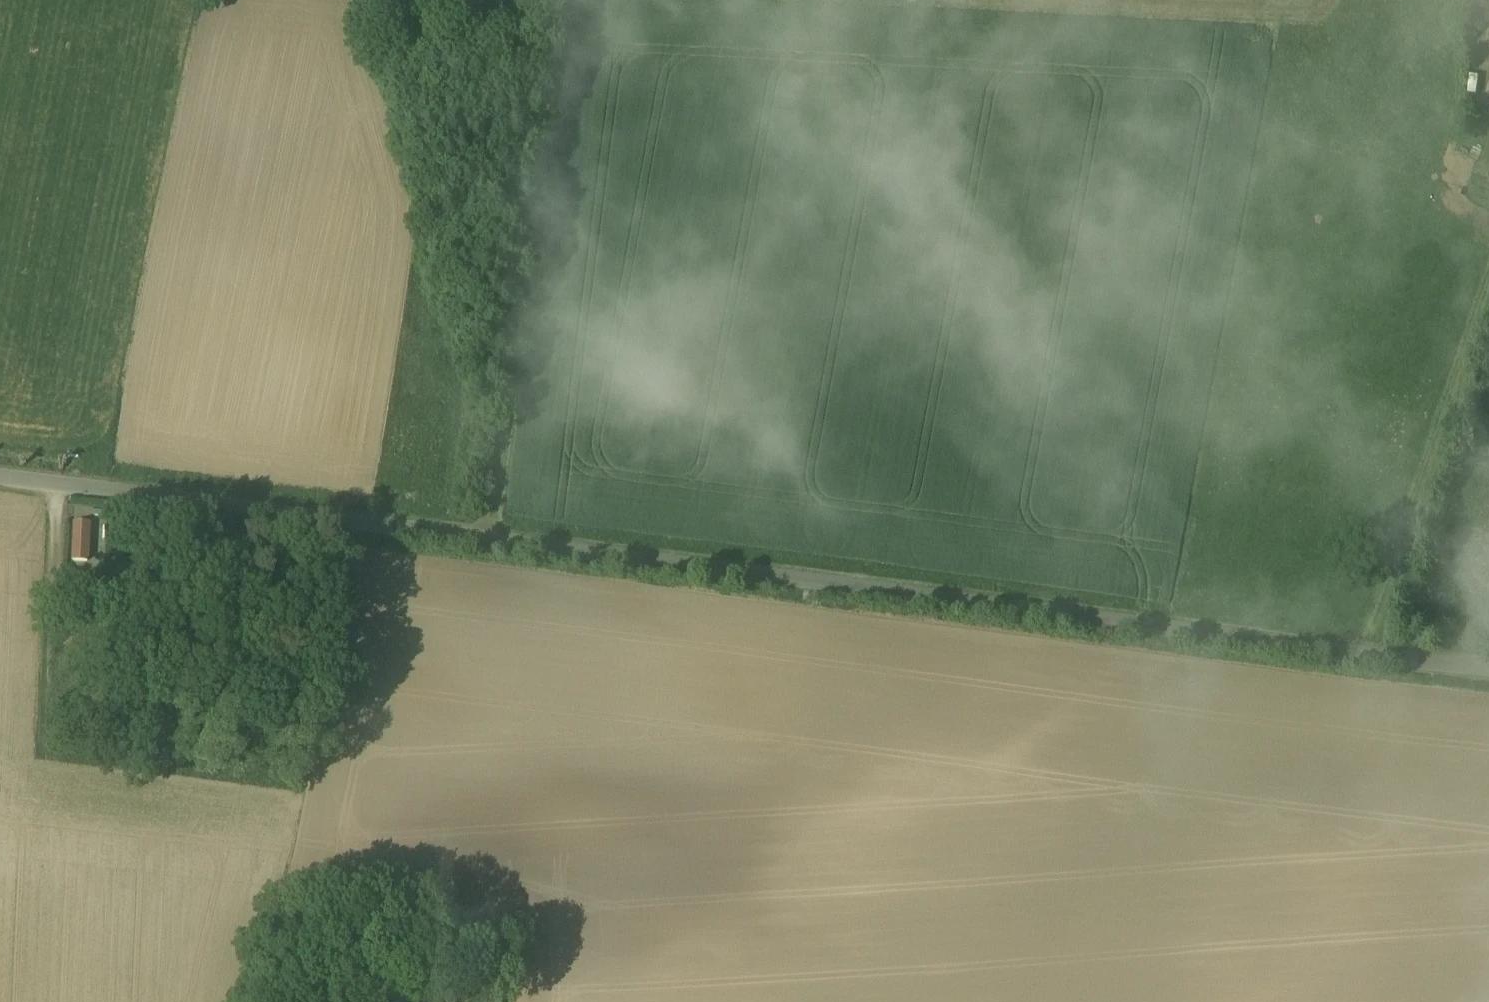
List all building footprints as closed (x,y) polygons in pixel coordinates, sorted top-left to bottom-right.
[(71,562),(88,562),(89,525),(72,524),(71,562)]
